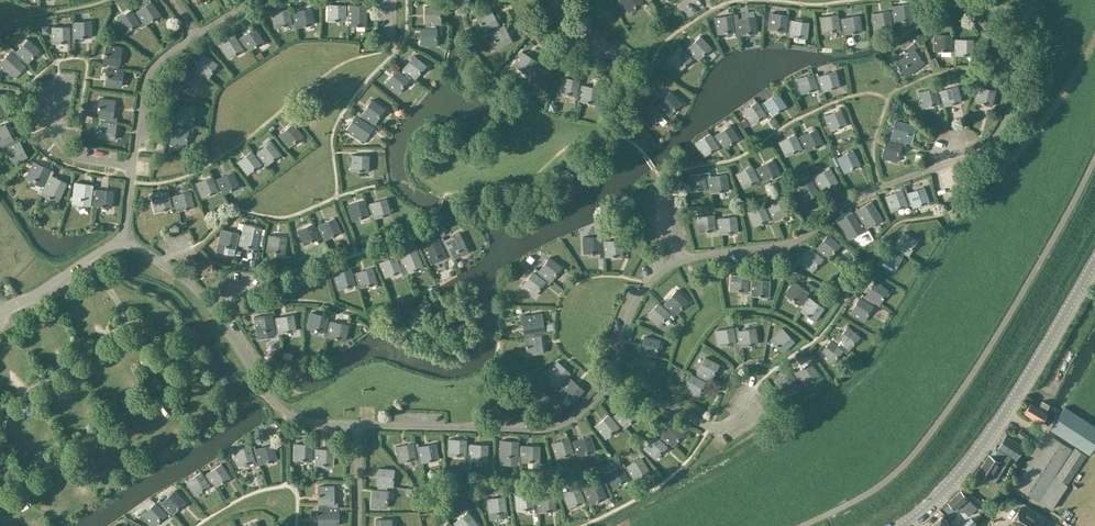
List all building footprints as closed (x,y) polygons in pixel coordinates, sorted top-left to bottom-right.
[(630,12),(643,1),(642,0),(619,0),(630,12)] [(140,16),(143,20),(146,25),(160,15),(151,2),(137,11),(138,12),(134,14),(137,18),(140,16)] [(890,17),(891,22),(895,21),(895,22),(912,20),(910,3),(893,6),(894,12),(894,17),(890,17)] [(345,20),(347,20),(347,10),(345,10),(345,5),(328,4),(328,21),(345,21),(345,20)] [(349,10),(347,10),(347,20),(349,20),(349,26),(366,26),(366,5),(349,5),(349,10)] [(431,24),(436,24),(441,24),(441,7),(425,7),(425,24),(426,24),(426,28),(431,28),(431,24)] [(292,23),(296,22),(295,17),(291,18),(290,13),(288,8),(272,12),(275,28),(292,24),(292,23)] [(294,12),(290,13),(291,18),(295,17),(296,22),(297,28),(314,24),(310,8),(294,12)] [(495,30),(499,28),(497,24),(499,23),(491,8),(476,16),(484,31),(488,29),(493,26),(495,30)] [(139,22),(143,20),(140,16),(137,18),(134,14),(131,10),(117,19),(126,33),(140,23),(139,22)] [(892,27),(891,22),(890,17),(894,17),(894,12),(889,12),(889,11),(872,13),(875,30),(892,27)] [(785,35),(789,35),(791,26),(786,25),(787,20),(788,15),(771,13),(769,29),(785,31),(785,35)] [(837,14),(820,17),(823,33),(840,30),(840,34),(845,33),(844,28),(843,23),(839,24),(838,19),(837,14)] [(735,30),(739,29),(738,24),(734,25),(733,20),(733,15),(716,17),(718,34),(735,31),(735,30)] [(843,23),(844,28),(845,34),(862,32),(859,15),(842,18),(842,19),(838,19),(839,24),(843,23)] [(738,19),(733,20),(734,25),(738,24),(739,29),(740,35),(757,32),(754,16),(738,19)] [(791,26),(789,35),(789,36),(806,38),(808,22),(791,20),(791,21),(787,20),(786,25),(791,26)] [(74,22),(74,27),(74,32),(70,32),(70,37),(74,37),(74,38),(91,37),(91,21),(74,22)] [(436,28),(436,24),(431,24),(431,28),(426,28),(421,28),(421,45),(437,45),(437,28),(436,28)] [(504,25),(499,28),(495,30),(493,26),(488,29),(491,33),(490,33),(498,48),(512,40),(504,25)] [(70,43),(70,37),(70,32),(74,32),(74,27),(69,27),(69,26),(52,27),(53,43),(70,43)] [(241,38),(237,40),(240,44),(244,42),(246,46),(250,51),(264,41),(255,28),(241,37),(241,38)] [(951,49),(956,49),(956,44),(951,44),(951,40),(951,34),(934,34),(934,51),(951,51),(951,49)] [(243,48),(246,46),(244,42),(240,44),(237,40),(234,36),(220,45),(229,59),(243,49),(243,48)] [(691,52),(695,55),(699,60),(711,48),(700,36),(687,48),(688,48),(685,51),(688,55),(691,52)] [(13,49),(10,52),(14,56),(18,59),(21,56),(24,59),(28,63),(40,50),(28,39),(16,52),(13,49)] [(956,44),(956,49),(956,55),(973,56),(973,39),(956,39),(956,40),(951,40),(951,44),(956,44)] [(924,62),(914,49),(917,47),(914,43),(906,49),(909,53),(901,59),(896,62),(906,76),(924,62)] [(113,68),(118,69),(119,64),(120,65),(122,48),(106,45),(104,62),(109,63),(114,64),(113,68)] [(691,58),(695,55),(691,52),(688,55),(685,51),(681,47),(669,59),(680,71),(692,60),(691,58)] [(529,73),(532,76),(535,71),(531,69),(534,65),(537,61),(522,51),(513,65),(528,75),(529,73)] [(0,63),(0,66),(14,79),(28,63),(24,59),(21,56),(18,59),(14,56),(10,52),(0,63)] [(200,73),(204,75),(209,78),(218,64),(204,55),(195,70),(193,74),(197,77),(200,73)] [(407,72),(411,75),(416,79),(426,66),(414,55),(403,68),(404,69),(401,73),(405,76),(407,72)] [(124,69),(118,69),(113,68),(114,64),(109,63),(108,67),(105,84),(122,86),(124,69)] [(535,71),(532,76),(529,81),(544,90),(552,76),(538,67),(534,65),(531,69),(535,71)] [(408,79),(411,75),(407,72),(405,76),(401,73),(397,69),(386,82),(399,93),(409,80),(408,79)] [(201,79),(204,75),(200,73),(197,77),(193,74),(188,71),(179,86),(194,94),(203,80),(201,79)] [(820,81),(822,86),(824,92),(840,86),(835,71),(818,76),(819,76),(814,78),(816,82),(820,81)] [(818,87),(822,86),(820,81),(816,82),(814,78),(813,73),(797,78),(802,94),(818,89),(818,87)] [(562,77),(559,93),(576,96),(575,100),(580,101),(581,95),(582,91),(577,90),(578,85),(579,80),(562,77)] [(583,86),(578,85),(577,90),(582,91),(581,95),(580,101),(596,104),(600,88),(583,85),(583,86)] [(942,96),(943,100),(945,106),(961,102),(957,86),(940,90),(941,91),(936,92),(938,97),(942,96)] [(991,106),(995,90),(978,86),(975,102),(991,106)] [(939,102),(943,100),(942,96),(938,97),(936,92),(935,87),(919,92),(923,108),(939,103),(939,102)] [(662,108),(665,111),(669,115),(682,103),(670,92),(658,104),(655,107),(659,111),(662,108)] [(5,106),(7,94),(0,93),(0,116),(8,117),(10,106),(5,106)] [(761,104),(760,105),(763,110),(764,108),(767,112),(769,111),(772,116),(786,106),(777,93),(763,102),(763,103),(761,104)] [(106,121),(111,122),(112,117),(113,118),(115,101),(99,99),(97,116),(102,116),(107,117),(106,121)] [(367,117),(371,120),(375,123),(385,109),(371,100),(362,114),(363,115),(360,118),(364,121),(367,117)] [(772,116),(769,111),(767,112),(764,108),(763,110),(760,105),(757,101),(743,111),(752,125),(766,115),(769,118),(772,116)] [(662,114),(665,111),(662,108),(659,111),(655,107),(652,104),(640,116),(651,127),(663,115),(662,114)] [(183,124),(188,124),(194,125),(196,108),(180,106),(178,123),(178,127),(183,128),(183,124)] [(831,131),(847,125),(840,109),(825,116),(828,123),(831,131)] [(368,124),(371,120),(367,117),(364,121),(360,118),(356,115),(346,129),(364,141),(373,127),(368,124)] [(117,123),(111,122),(106,121),(107,117),(102,116),(102,121),(101,121),(99,137),(115,139),(117,123)] [(888,137),(887,141),(896,143),(897,139),(902,140),(907,141),(911,125),(895,121),(891,137),(888,137)] [(828,123),(823,125),(828,135),(832,133),(831,131),(828,123)] [(4,144),(8,142),(14,139),(6,124),(0,127),(0,146),(4,144)] [(188,129),(188,124),(183,124),(183,128),(178,127),(173,127),(170,144),(187,146),(189,129),(188,129)] [(290,147),(303,136),(292,124),(279,135),(290,147)] [(719,139),(721,143),(725,148),(739,139),(730,125),(716,134),(716,135),(712,137),(715,142),(719,139)] [(803,141),(805,145),(808,151),(823,143),(816,129),(800,136),(801,137),(797,139),(799,143),(803,141)] [(718,146),(721,143),(719,139),(715,142),(712,137),(710,133),(695,143),(704,156),(719,147),(718,146)] [(801,147),(805,145),(803,141),(799,143),(797,139),(794,134),(779,142),(786,156),(802,149),(801,147)] [(6,148),(5,149),(13,164),(28,156),(20,141),(18,137),(14,139),(8,142),(10,146),(6,148)] [(886,141),(881,157),(898,161),(902,145),(906,146),(907,141),(902,140),(897,139),(896,143),(887,141),(886,141)] [(261,157),(264,160),(268,165),(281,154),(271,141),(258,152),(258,153),(255,155),(258,159),(261,157)] [(836,165),(840,163),(845,173),(860,165),(852,150),(837,158),(836,156),(832,158),(836,165)] [(261,163),(264,160),(261,157),(258,159),(255,155),(251,151),(238,162),(248,174),(261,164),(261,163)] [(368,172),(369,155),(352,155),(351,171),(368,172)] [(760,172),(762,177),(765,182),(780,174),(772,160),(757,167),(758,168),(754,170),(756,174),(760,172)] [(34,162),(27,176),(43,184),(42,187),(45,189),(47,185),(49,180),(45,178),(50,169),(34,162)] [(758,179),(762,177),(760,172),(756,174),(754,170),(751,166),(736,174),(744,188),(759,180),(758,179)] [(815,177),(813,178),(815,182),(818,186),(820,185),(823,191),(837,182),(829,168),(814,176),(815,177)] [(47,185),(44,190),(60,197),(67,182),(53,176),(55,172),(50,169),(45,178),(49,180),(47,185)] [(220,184),(222,188),(224,194),(240,187),(233,172),(218,178),(218,179),(214,181),(216,185),(220,184)] [(706,188),(710,187),(710,182),(705,183),(705,178),(704,173),(687,175),(689,192),(706,189),(706,188)] [(710,182),(710,187),(711,193),(728,191),(726,174),(709,177),(705,178),(705,183),(710,182)] [(804,201),(823,191),(820,185),(818,186),(815,182),(813,178),(811,179),(808,175),(794,183),(804,201)] [(218,190),(222,188),(220,184),(216,185),(214,181),(212,176),(196,183),(203,198),(218,191),(218,190)] [(91,194),(92,190),(93,184),(76,182),(73,203),(94,205),(96,195),(91,194)] [(909,198),(911,202),(913,208),(929,202),(923,186),(907,192),(908,193),(903,195),(905,199),(909,198)] [(96,195),(94,205),(111,207),(113,191),(97,189),(96,190),(92,190),(91,194),(96,195)] [(907,204),(911,202),(909,198),(905,199),(903,195),(902,190),(886,196),(892,211),(907,205),(907,204)] [(175,201),(176,206),(178,211),(194,207),(190,191),(174,195),(174,196),(170,197),(171,202),(175,201)] [(172,207),(176,206),(175,201),(171,202),(170,197),(168,192),(152,196),(156,212),(172,208),(172,207)] [(372,209),(373,213),(375,219),(391,214),(386,198),(370,203),(370,204),(366,205),(367,210),(372,209)] [(369,214),(373,213),(372,209),(367,210),(366,205),(364,200),(348,205),(353,221),(369,216),(369,214)] [(771,212),(773,217),(776,222),(791,215),(785,200),(769,207),(765,209),(767,214),(771,212)] [(856,211),(853,213),(855,217),(858,221),(862,219),(864,223),(867,228),(882,219),(873,205),(871,201),(870,201),(870,202),(857,210),(856,210),(856,211)] [(769,218),(773,217),(771,212),(767,214),(765,209),(763,204),(748,211),(754,226),(770,220),(769,218)] [(860,225),(864,223),(862,219),(858,221),(855,217),(853,212),(838,221),(849,239),(863,230),(860,225)] [(714,214),(697,216),(699,233),(716,231),(716,235),(721,234),(720,229),(719,224),(715,224),(714,219),(714,214)] [(719,224),(720,229),(721,234),(738,232),(735,216),(718,218),(719,219),(714,219),(715,224),(719,224)] [(321,230),(323,235),(326,240),(341,232),(334,218),(319,225),(319,226),(315,228),(317,232),(321,230)] [(319,236),(323,235),(321,230),(317,232),(315,228),(313,223),(298,230),(305,245),(320,238),(319,236)] [(236,243),(236,244),(257,249),(261,227),(245,224),(242,235),(241,240),(237,239),(236,243)] [(222,229),(218,245),(225,247),(224,252),(234,254),(235,249),(236,244),(236,243),(237,239),(241,240),(242,235),(238,234),(238,232),(222,229)] [(899,250),(904,252),(909,255),(917,241),(903,232),(895,247),(895,248),(893,251),(897,254),(899,250)] [(447,245),(449,250),(451,255),(467,248),(459,233),(444,240),(444,241),(441,243),(443,247),(447,245)] [(284,254),(287,237),(270,235),(267,251),(284,254)] [(815,245),(812,249),(815,252),(819,255),(821,252),(825,255),(830,258),(840,245),(828,235),(817,248),(815,245)] [(600,236),(583,237),(584,253),(601,253),(601,258),(605,258),(605,257),(605,251),(605,246),(600,246),(600,241),(600,236)] [(445,252),(449,250),(447,245),(443,247),(441,243),(438,238),(423,245),(432,264),(447,257),(445,252)] [(605,241),(600,241),(600,246),(605,246),(605,251),(605,257),(622,256),(622,240),(605,240),(605,241)] [(822,258),(825,255),(821,252),(819,255),(815,252),(812,249),(811,248),(800,261),(813,272),(823,259),(822,258)] [(402,259),(398,261),(399,265),(403,264),(405,268),(407,274),(423,267),(416,249),(400,255),(402,259)] [(901,256),(904,252),(899,250),(897,254),(893,251),(888,249),(880,263),(894,272),(903,257),(901,256)] [(401,270),(405,268),(403,264),(399,265),(398,261),(396,256),(380,262),(386,277),(402,271),(401,270)] [(535,268),(533,272),(537,275),(541,278),(543,274),(547,277),(552,281),(562,267),(549,257),(539,271),(535,268)] [(358,278),(359,282),(361,288),(377,283),(372,267),(356,272),(356,273),(352,274),(353,279),(358,278)] [(355,284),(359,282),(358,278),(353,279),(352,274),(351,269),(334,274),(339,290),(355,285),(355,284)] [(533,272),(522,285),(536,295),(546,282),(549,284),(552,281),(547,277),(543,274),(541,278),(537,275),(533,272)] [(747,290),(752,290),(752,285),(748,285),(748,280),(748,275),(731,274),(730,291),(747,291),(747,290)] [(748,280),(748,285),(752,285),(752,290),(751,296),(768,297),(769,280),(752,280),(753,276),(748,276),(748,280)] [(800,304),(804,306),(807,302),(803,300),(806,296),(809,291),(795,282),(785,295),(799,305),(800,304)] [(866,297),(864,300),(868,303),(870,299),(874,302),(879,305),(888,290),(874,282),(865,296),(866,297)] [(669,306),(673,310),(677,314),(688,301),(676,290),(665,302),(665,303),(662,306),(666,310),(669,306)] [(807,302),(804,306),(800,311),(814,321),(824,307),(810,298),(809,298),(806,296),(803,300),(807,302)] [(872,305),(874,302),(870,299),(868,303),(864,300),(859,298),(850,312),(865,321),(873,306),(872,305)] [(670,313),(673,310),(669,306),(666,310),(662,306),(659,303),(647,315),(659,326),(671,314),(670,313)] [(159,312),(149,313),(149,326),(160,325),(159,312)] [(325,331),(329,332),(330,327),(326,326),(327,321),(328,316),(311,313),(308,329),(325,332),(325,331)] [(540,331),(544,330),(545,330),(542,313),(521,317),(524,333),(530,332),(530,337),(535,336),(535,332),(540,331)] [(271,314),(254,317),(258,338),(275,335),(275,333),(279,332),(277,323),(273,324),(272,319),(271,314)] [(276,318),(272,319),(273,324),(277,323),(279,332),(279,333),(296,331),(293,314),(276,317),(276,318)] [(330,327),(329,332),(328,337),(345,340),(348,324),(331,321),(331,322),(327,321),(326,326),(330,327)] [(833,337),(830,340),(835,343),(838,347),(841,343),(849,350),(860,337),(847,326),(837,340),(833,337)] [(736,342),(740,341),(739,336),(735,337),(734,332),(733,327),(716,330),(719,346),(736,343),(736,342)] [(739,336),(740,341),(741,347),(758,344),(755,327),(738,330),(738,331),(734,332),(735,337),(739,336)] [(782,352),(794,341),(783,328),(771,339),(782,352)] [(544,334),(544,330),(540,331),(535,332),(535,336),(530,337),(525,338),(527,354),(544,352),(541,335),(543,335),(544,334)] [(12,337),(1,344),(8,354),(18,347),(12,337)] [(641,354),(640,358),(645,359),(646,355),(651,356),(656,357),(660,340),(644,337),(640,353),(641,354)] [(830,340),(820,353),(832,364),(843,351),(847,353),(849,350),(841,343),(838,347),(835,343),(830,340)] [(124,346),(126,355),(136,353),(133,344),(124,346)] [(186,351),(172,355),(176,367),(190,363),(186,351)] [(650,360),(651,356),(646,355),(645,359),(640,358),(635,357),(631,373),(648,377),(651,360),(650,360)] [(702,375),(707,377),(712,380),(720,365),(705,357),(697,372),(698,373),(696,377),(700,379),(702,375)] [(561,384),(564,387),(567,383),(564,380),(567,376),(571,372),(558,361),(547,374),(560,385),(561,384)] [(799,377),(802,381),(806,386),(819,375),(809,362),(796,372),(796,373),(793,376),(796,380),(799,377)] [(799,384),(802,381),(799,377),(796,380),(793,376),(790,372),(776,382),(786,395),(800,385),(799,384)] [(134,373),(124,378),(130,390),(140,385),(134,373)] [(705,381),(707,377),(702,375),(700,379),(696,377),(691,374),(683,390),(698,397),(706,382),(705,381)] [(78,392),(84,389),(76,376),(71,379),(78,392)] [(570,379),(567,376),(564,380),(567,383),(564,387),(560,391),(573,402),(584,390),(571,378),(570,379)] [(1045,411),(1049,405),(1042,401),(1039,407),(1030,402),(1024,412),(1042,423),(1048,413),(1045,411)] [(170,417),(175,413),(169,404),(163,408),(170,417)] [(618,419),(621,423),(625,428),(638,417),(627,404),(614,415),(615,416),(612,418),(615,422),(618,419)] [(1068,410),(1064,408),(1050,429),(1087,453),(1094,443),(1094,441),(1094,428),(1068,410)] [(618,426),(621,423),(618,419),(615,422),(612,418),(608,414),(595,425),(606,438),(619,427),(618,426)] [(665,439),(669,442),(673,446),(685,433),(672,422),(661,435),(662,435),(659,439),(662,442),(665,439)] [(1026,441),(1029,436),(1020,430),(1017,435),(1026,441)] [(575,446),(577,451),(579,456),(595,451),(590,435),(574,440),(574,441),(570,442),(571,447),(575,446)] [(666,445),(669,442),(665,439),(662,442),(659,439),(655,435),(643,448),(656,459),(667,446),(666,445)] [(1006,436),(998,448),(1005,452),(1016,459),(1024,447),(1006,436)] [(1048,441),(1046,440),(1016,486),(1051,509),(1067,485),(1070,479),(1086,455),(1075,448),(1073,450),(1052,436),(1048,441)] [(573,452),(577,451),(575,446),(571,447),(570,442),(568,438),(552,443),(557,459),(573,453),(573,452)] [(466,454),(470,454),(470,449),(466,449),(466,444),(466,439),(449,439),(449,455),(466,456),(466,454)] [(517,456),(522,456),(522,451),(518,451),(518,446),(518,441),(501,440),(500,457),(517,457),(517,456)] [(312,454),(312,449),(312,444),(295,443),(294,460),(311,460),(311,459),(316,459),(316,454),(312,454)] [(416,457),(420,457),(419,452),(415,453),(414,448),(413,443),(396,446),(400,462),(416,459),(416,457)] [(419,452),(420,457),(422,463),(438,459),(435,443),(418,446),(419,447),(414,448),(415,453),(419,452)] [(256,449),(252,450),(253,455),(257,454),(259,459),(260,464),(277,460),(272,444),(256,448),(256,449)] [(470,449),(470,454),(470,460),(487,461),(488,444),(470,444),(466,444),(466,449),(470,449)] [(254,460),(259,459),(257,454),(253,455),(252,450),(250,445),(234,450),(238,466),(255,461),(254,460)] [(522,451),(522,456),(522,462),(539,462),(539,446),(522,445),(522,446),(518,446),(518,451),(522,451)] [(989,455),(976,474),(993,485),(1011,457),(995,447),(990,455),(989,455)] [(316,449),(312,449),(312,454),(316,454),(316,459),(316,465),(333,466),(333,449),(316,449)] [(627,467),(623,469),(625,473),(629,471),(632,475),(635,480),(649,471),(641,457),(626,466),(627,467)] [(0,461),(0,472),(8,467),(3,459),(0,461)] [(207,474),(204,476),(206,480),(210,478),(213,482),(216,487),(230,477),(221,464),(207,473),(207,474)] [(628,477),(632,475),(629,471),(625,473),(623,469),(620,464),(606,473),(614,487),(629,479),(628,477)] [(383,486),(387,486),(393,486),(395,469),(378,468),(377,485),(378,485),(377,490),(382,490),(383,486)] [(209,484),(213,482),(210,478),(206,480),(204,476),(201,472),(186,481),(196,495),(210,485),(209,484)] [(587,494),(588,499),(590,504),(606,498),(600,483),(584,489),(585,489),(581,491),(582,496),(587,494)] [(328,508),(333,508),(333,503),(334,503),(334,486),(318,486),(318,503),(319,503),(328,503),(328,508)] [(387,490),(387,486),(383,486),(382,490),(377,490),(372,489),(371,506),(387,508),(389,491),(387,490)] [(584,500),(588,499),(587,494),(582,496),(581,491),(579,486),(563,493),(569,508),(585,502),(584,500)] [(162,503),(159,506),(162,509),(165,506),(169,510),(173,514),(185,502),(174,490),(162,502),(162,503)] [(967,505),(971,501),(961,492),(959,491),(948,503),(959,513),(963,510),(965,511),(969,507),(967,505)] [(534,507),(538,507),(538,502),(533,502),(533,497),(532,492),(515,494),(517,511),(534,509),(534,507)] [(538,502),(538,507),(539,512),(556,510),(554,494),(537,496),(537,497),(533,497),(533,502),(538,502)] [(490,514),(506,512),(504,496),(487,498),(490,514)] [(166,513),(169,510),(165,506),(162,509),(159,506),(155,502),(143,514),(155,525),(167,514),(166,513)] [(328,503),(319,503),(319,508),(318,508),(318,525),(339,525),(339,508),(333,508),(328,508),(328,503)] [(1043,522),(1019,508),(1011,521),(1020,525),(1040,525),(1043,522)] [(451,525),(452,525),(476,525),(478,525),(468,512),(454,522),(455,523),(451,525)] [(943,516),(931,525),(951,525),(943,516)]
